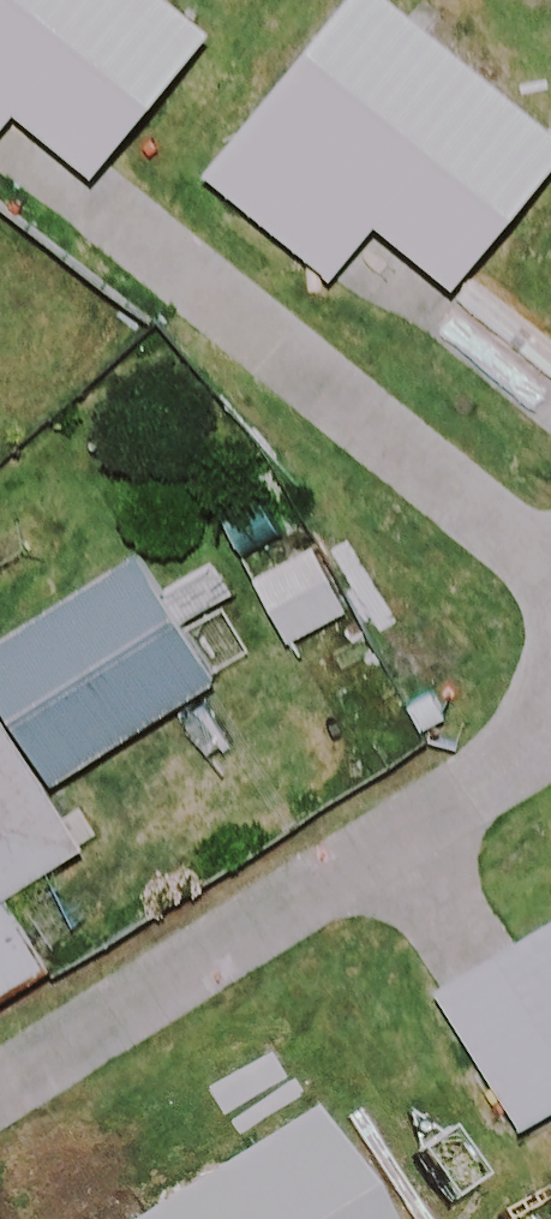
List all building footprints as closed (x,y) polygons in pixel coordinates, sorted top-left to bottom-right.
[(152,0),(0,0),(0,118),(3,114),(82,178),(197,37),(152,0)] [(379,0),(343,0),(194,182),(317,282),(363,226),(442,290),(550,157),(550,141),(379,0)] [(356,646),(296,550),(240,584),(300,681),(356,646)] [(37,790),(198,688),(119,564),(0,640),(0,736),(37,790)] [(0,736),(0,894),(73,848),(37,790),(0,736)] [(45,967),(0,896),(0,996),(45,967)] [(419,997),(504,1134),(550,1104),(550,915),(419,997)] [(279,1143),(151,1218),(324,1218),(279,1143)]
